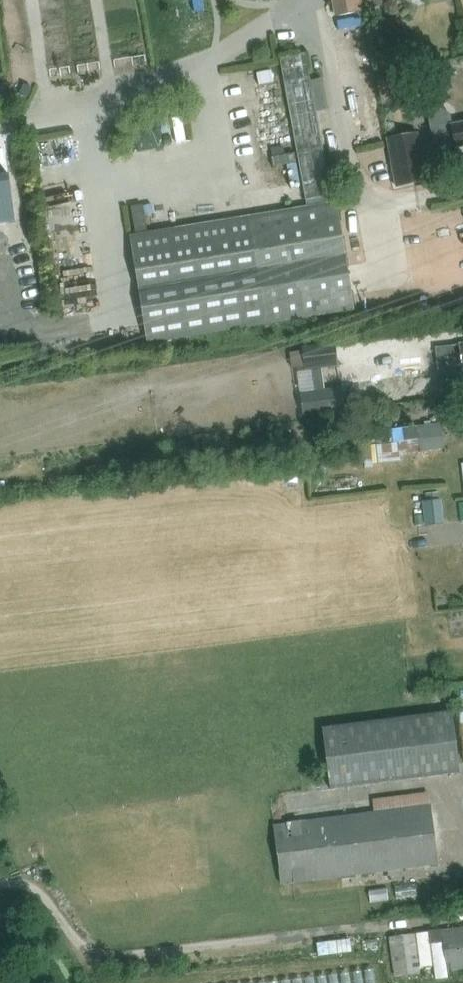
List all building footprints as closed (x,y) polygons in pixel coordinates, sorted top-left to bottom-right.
[(335,15),(359,11),(357,0),(332,0),(335,15)] [(305,52),(279,57),(305,200),(331,196),(305,52)] [(388,72),(377,74),(378,81),(389,79),(388,72)] [(451,125),(449,114),(441,109),(426,112),(432,144),(452,141),(454,147),(462,145),(462,123),(451,125)] [(418,134),(387,139),(390,151),(396,186),(422,182),(426,181),(418,134)] [(147,344),(354,310),(336,201),(129,235),(147,344)] [(130,206),(135,233),(147,231),(142,204),(130,206)] [(459,343),(459,344),(436,347),(439,371),(462,368),(462,370),(462,342),(459,343)] [(302,348),(305,370),(337,365),(334,343),(302,348)] [(341,388),(301,393),(304,415),(344,410),(341,388)] [(406,440),(406,441),(443,437),(441,422),(391,428),(393,442),(406,440)] [(393,442),(356,446),(357,461),(372,460),(372,463),(400,461),(399,458),(399,453),(408,452),(445,447),(443,437),(406,441),(406,440),(393,442)] [(443,498),(424,499),(425,523),(444,522),(443,498)] [(423,525),(422,515),(415,516),(416,526),(423,525)] [(322,728),(329,790),(457,774),(450,712),(322,728)] [(430,805),(308,820),(273,825),(280,885),(438,865),(430,805)] [(446,970),(462,968),(462,927),(441,930),(446,970)] [(420,973),(414,934),(389,937),(394,976),(420,973)]
